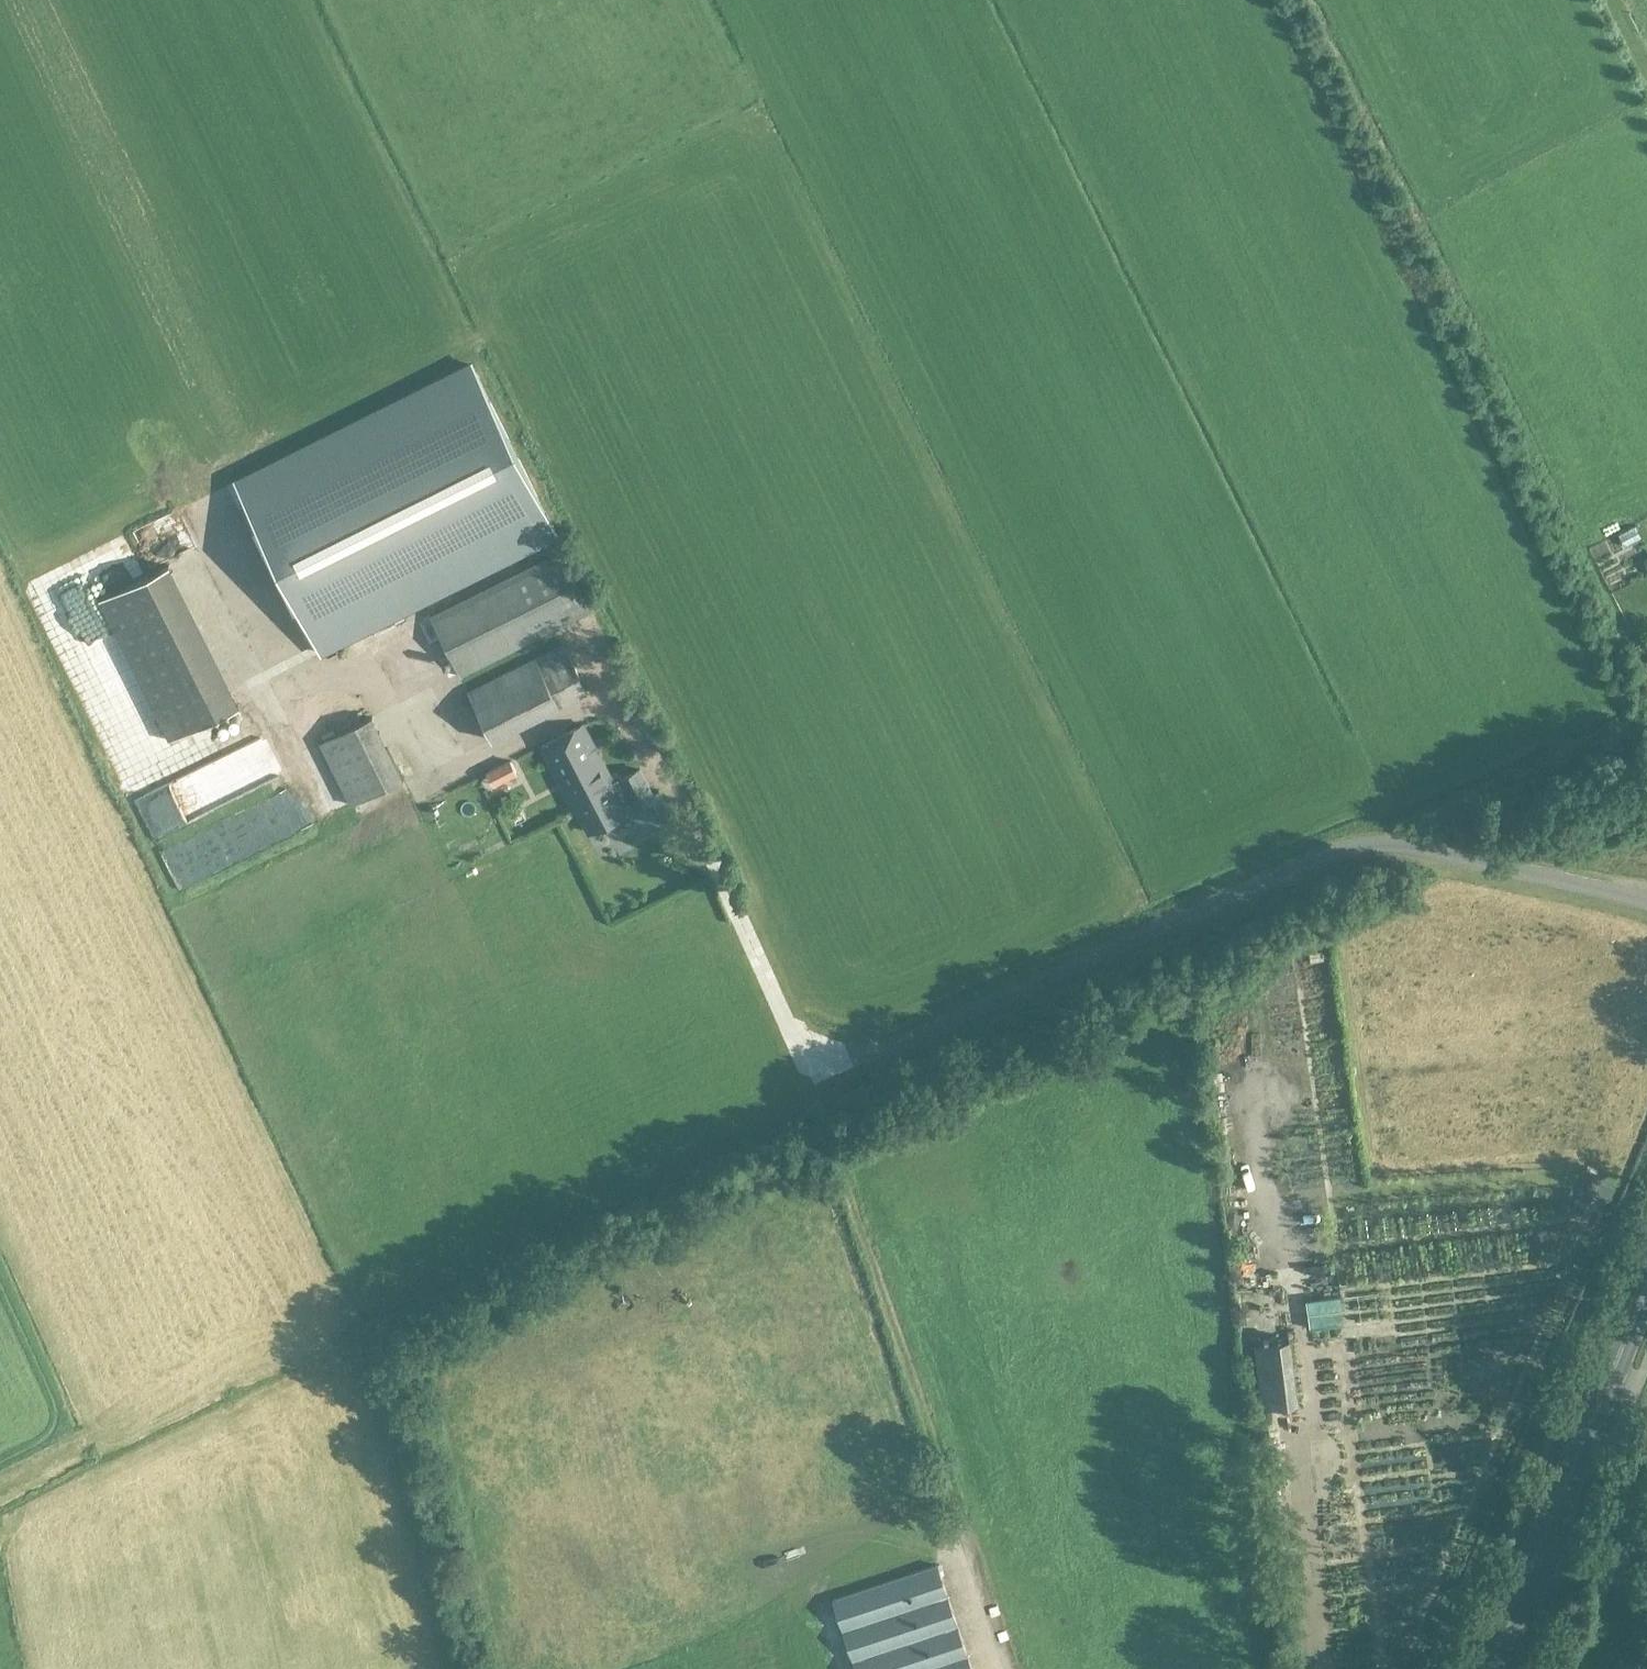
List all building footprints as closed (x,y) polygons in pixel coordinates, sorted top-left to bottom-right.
[(472,364),(235,482),(321,653),(544,541),(552,556),(431,617),(489,737),(584,689),(554,630),(596,610),(472,364)] [(1629,513),(1610,522),(1617,535),(1635,525),(1629,513)] [(1627,608),(1646,597),(1646,571),(1643,565),(1626,575),(1618,561),(1637,550),(1629,535),(1597,554),(1627,608)] [(168,565),(99,600),(170,741),(240,706),(168,565)] [(382,626),(365,635),(393,688),(410,680),(382,626)] [(453,677),(443,682),(453,703),(463,699),(453,677)] [(308,723),(331,715),(328,706),(305,714),(308,723)] [(372,717),(320,743),(352,805),(403,779),(372,717)] [(627,814),(623,806),(631,802),(633,807),(649,798),(653,797),(640,771),(615,785),(585,726),(542,748),(573,808),(575,807),(588,834),(599,829),(601,834),(619,825),(617,820),(627,814)] [(511,760),(488,772),(494,784),(517,772),(511,760)] [(292,784),(305,811),(328,800),(314,773),(292,784)] [(653,797),(649,798),(665,828),(675,823),(660,793),(653,796),(653,797)] [(1288,1340),(1257,1345),(1266,1408),(1297,1403),(1288,1340)] [(855,1668),(971,1668),(936,1565),(832,1600),(855,1668)]
